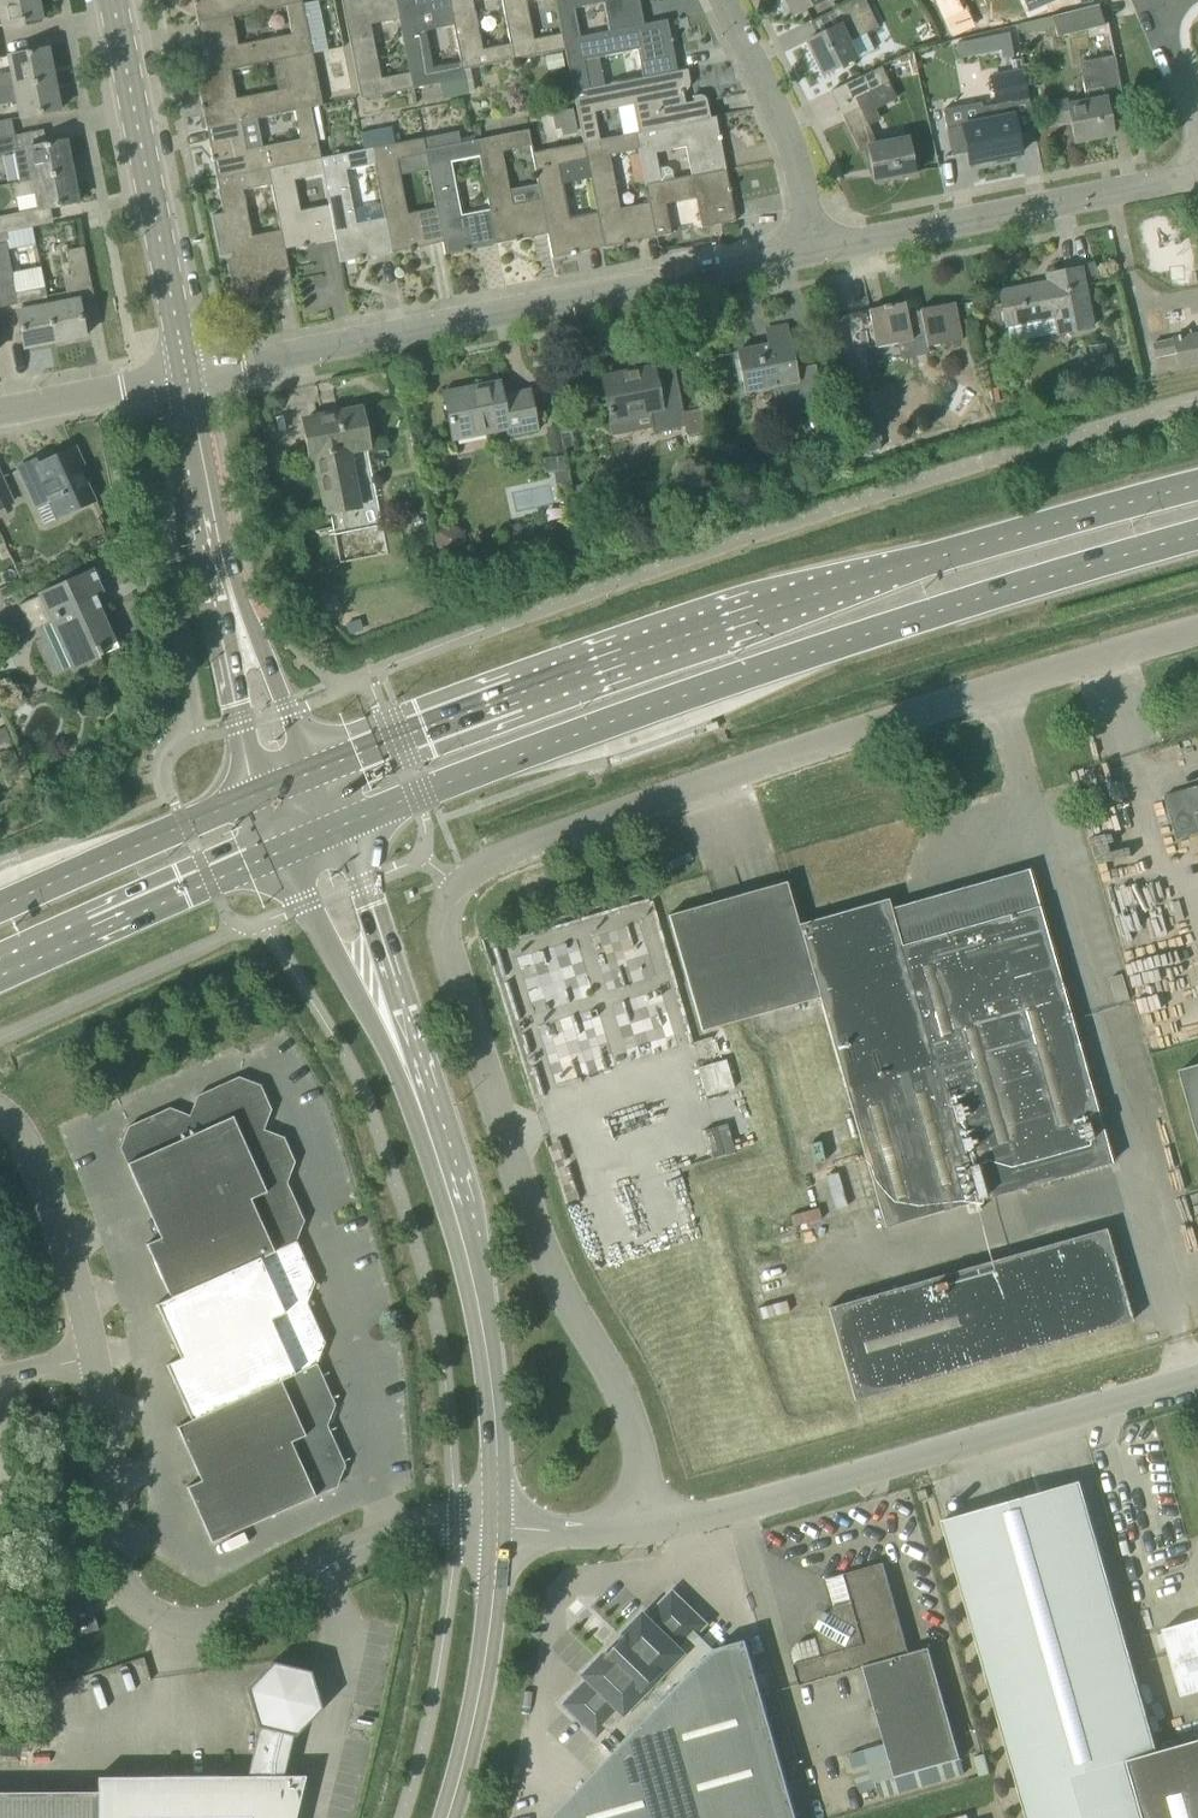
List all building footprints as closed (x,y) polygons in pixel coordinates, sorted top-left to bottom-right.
[(3,25),(42,18),(38,0),(0,0),(0,9),(3,25)] [(199,23),(233,16),(286,5),(303,2),(302,0),(194,0),(199,23)] [(292,34),(239,44),(233,16),(199,23),(209,73),(231,69),(285,59),(302,56),(312,54),(328,51),(318,0),(317,0),(303,3),(303,2),(286,5),(292,34)] [(414,89),(410,71),(381,77),(371,23),(400,18),(397,0),(342,0),(362,99),(414,89)] [(410,71),(414,89),(439,84),(442,98),(467,93),(465,79),(461,62),(431,68),(424,30),(453,24),(449,0),(397,0),(400,18),(410,71)] [(453,24),(461,62),(465,79),(467,93),(474,92),(470,69),(515,60),(511,43),(482,49),(473,0),(449,0),(453,24)] [(511,43),(515,60),(565,51),(567,50),(564,41),(563,34),(534,40),(526,0),(503,0),(511,43)] [(564,41),(580,38),(574,9),(604,3),(610,32),(644,25),(644,24),(639,0),(556,0),(563,34),(564,41)] [(794,13),(821,0),(787,0),(794,13)] [(871,13),(865,0),(853,0),(832,10),(839,25),(818,35),(806,40),(823,74),(856,58),(847,41),(866,32),(860,19),(871,13)] [(1076,10),(1094,6),(1091,0),(1072,0),(1076,10)] [(1055,28),(1058,37),(1104,25),(1099,4),(1094,6),(1076,10),(1052,16),(1055,28)] [(1034,33),(1055,28),(1052,16),(1017,24),(1018,32),(1033,29),(1034,33)] [(565,51),(573,92),(605,86),(599,57),(637,49),(643,78),(677,71),(667,19),(644,24),(644,25),(610,32),(580,38),(564,41),(567,50),(565,51)] [(1009,32),(956,43),(959,58),(1001,50),(1002,59),(1014,57),(1012,48),(1009,32)] [(12,72),(0,74),(0,90),(54,79),(48,48),(9,56),(12,72)] [(196,75),(207,127),(241,120),(294,109),(318,105),(322,104),(312,54),(302,56),(285,59),(290,87),(236,98),(231,69),(209,73),(196,75)] [(1068,99),(1043,104),(1048,128),(1071,123),(1075,142),(1112,135),(1105,98),(1123,95),(1114,55),(1081,62),(1088,100),(1069,104),(1068,99)] [(882,66),(852,80),(831,90),(859,149),(868,147),(875,182),(915,174),(907,136),(875,143),(866,124),(857,105),(854,98),(870,90),(889,81),(882,67),(882,66)] [(688,122),(711,117),(707,100),(707,99),(706,97),(705,96),(703,95),(702,95),(700,94),(699,95),(693,96),(694,101),(684,103),(682,92),(683,91),(685,91),(687,89),(688,88),(689,86),(690,84),(690,82),(690,80),(688,69),(677,71),(643,78),(605,86),(573,92),(583,144),(584,144),(600,141),(594,112),(618,107),(635,104),(640,133),(688,123),(688,122)] [(992,77),(997,103),(1000,118),(962,126),(967,152),(969,163),(1021,153),(1017,131),(1015,120),(1011,101),(1028,97),(1022,71),(992,77)] [(21,117),(60,110),(54,79),(0,90),(0,104),(18,101),(21,117)] [(1032,104),(1044,102),(1040,83),(1028,85),(1032,104)] [(217,178),(268,168),(322,157),(318,141),(325,139),(318,105),(294,109),(300,138),(247,149),(241,120),(207,127),(217,178)] [(574,109),(553,113),(556,129),(561,128),(562,136),(578,133),(574,109)] [(639,153),(645,185),(662,182),(656,153),(686,147),(692,176),(726,169),(716,116),(711,117),(688,122),(688,123),(640,133),(636,134),(638,147),(639,153)] [(0,121),(0,138),(14,135),(11,119),(0,121)] [(361,131),(364,149),(371,148),(395,143),(392,125),(367,130),(361,131)] [(480,157),(490,210),(497,244),(548,233),(549,233),(541,200),(538,184),(509,189),(503,152),(531,147),(528,130),(477,140),(480,157)] [(443,134),(423,138),(425,150),(461,144),(458,131),(443,134)] [(584,144),(587,157),(598,214),(604,248),(627,244),(627,243),(656,237),(649,203),(620,209),(609,156),(609,153),(638,147),(636,134),(600,141),(584,144)] [(14,135),(0,138),(0,154),(13,151),(19,181),(72,171),(66,140),(46,144),(17,150),(15,135),(14,135)] [(371,148),(375,165),(385,218),(391,252),(443,242),(444,242),(437,208),(408,213),(400,174),(429,168),(427,155),(425,150),(423,138),(395,143),(371,148)] [(444,242),(443,242),(445,254),(497,244),(490,210),(461,216),(451,162),(480,157),(477,140),(461,144),(425,150),(427,155),(429,168),(437,208),(444,242)] [(533,153),(538,184),(541,200),(549,233),(548,233),(552,257),(572,253),(572,254),(604,248),(598,214),(569,220),(558,163),(587,157),(584,144),(583,144),(533,153)] [(324,174),(329,203),(336,239),(335,239),(340,262),(391,252),(385,218),(356,224),(346,171),(375,165),(371,148),(364,149),(322,157),(324,174)] [(322,157),(268,168),(272,184),(281,230),(284,248),(285,248),(335,239),(336,239),(329,203),(300,209),(294,179),(324,174),(322,157)] [(284,248),(281,230),(252,235),(243,190),(272,184),(268,168),(217,178),(224,212),(213,214),(220,255),(231,253),(232,258),(228,259),(234,288),(236,288),(235,286),(245,284),(246,285),(245,287),(248,289),(249,287),(259,294),(267,282),(269,283),(291,278),(285,248),(284,248)] [(692,176),(662,182),(645,185),(649,203),(656,237),(671,234),(666,204),(696,199),(701,227),(736,221),(726,169),(692,176)] [(36,192),(39,210),(78,202),(72,171),(19,181),(13,183),(15,196),(36,192)] [(8,232),(8,231),(35,226),(32,211),(0,217),(0,233),(8,232)] [(20,311),(17,311),(24,348),(56,341),(48,305),(45,285),(15,291),(6,241),(9,238),(8,232),(0,233),(0,304),(1,307),(18,304),(20,311)] [(84,247),(66,250),(70,273),(65,274),(69,294),(92,289),(84,247)] [(1059,331),(1059,333),(1092,326),(1081,267),(1047,274),(1049,282),(1000,291),(1006,325),(1008,324),(1011,341),(1059,331)] [(48,305),(56,341),(86,336),(79,299),(48,305)] [(928,346),(963,340),(955,302),(907,311),(905,302),(890,305),(890,304),(883,305),(883,306),(869,309),(876,347),(926,337),(928,346)] [(737,351),(745,391),(778,385),(784,415),(824,407),(816,364),(795,368),(787,325),(767,329),(770,344),(737,351)] [(1180,337),(1179,334),(1177,335),(1178,337),(1173,338),(1173,339),(1176,352),(1179,368),(1197,364),(1197,333),(1180,337)] [(1176,352),(1173,339),(1152,344),(1155,356),(1176,352)] [(1105,343),(1087,346),(1089,354),(1106,351),(1105,343)] [(683,412),(672,356),(671,348),(630,355),(633,369),(602,375),(610,419),(611,423),(651,415),(654,427),(654,430),(686,424),(688,434),(704,431),(700,409),(683,412)] [(509,433),(537,428),(529,390),(502,395),(497,380),(444,392),(453,432),(507,421),(509,433)] [(871,407),(852,411),(861,454),(880,450),(871,407)] [(317,456),(329,514),(363,507),(352,453),(369,449),(361,409),(303,420),(310,457),(317,456)] [(546,428),(552,453),(565,450),(559,425),(546,428)] [(84,467),(75,447),(51,458),(49,453),(19,467),(36,506),(49,500),(56,517),(94,500),(80,469),(84,467)] [(13,503),(0,474),(0,509),(13,503)] [(438,557),(463,552),(459,530),(451,523),(432,527),(438,557)] [(99,570),(98,568),(18,604),(31,631),(50,623),(70,669),(102,655),(99,647),(115,639),(95,595),(104,592),(95,572),(99,570)] [(0,728),(0,744),(11,739),(5,726),(0,728)] [(0,753),(0,758),(5,768),(19,761),(12,747),(0,753)] [(1165,795),(1178,840),(1197,834),(1197,786),(1165,795)] [(669,914),(702,1030),(820,996),(845,1086),(885,1227),(1112,1162),(1028,869),(891,908),(888,898),(799,924),(786,881),(669,914)] [(1168,1018),(1176,1043),(1197,1036),(1197,1009),(1168,1018)] [(715,1051),(688,1059),(696,1087),(723,1079),(715,1051)] [(1180,1070),(1197,1133),(1197,1065),(1180,1070)] [(255,1259),(296,1241),(304,1220),(287,1182),(295,1161),(284,1137),(264,1129),(271,1109),(260,1084),(239,1077),(199,1095),(190,1116),(255,1259)] [(255,1259),(190,1116),(169,1108),(128,1126),(120,1148),(160,1237),(146,1244),(171,1296),(255,1259)] [(708,1129),(712,1156),(733,1152),(728,1126),(708,1129)] [(1105,1228),(828,1308),(854,1400),(1132,1321),(1105,1228)] [(296,1241),(255,1259),(171,1296),(171,1297),(156,1304),(180,1358),(166,1364),(190,1420),(191,1420),(317,1363),(325,1343),(307,1303),(315,1282),(296,1241)] [(191,1420),(190,1420),(176,1426),(201,1480),(186,1486),(211,1542),(337,1486),(345,1465),(327,1425),(335,1404),(317,1363),(191,1420)] [(1088,1504),(1081,1481),(943,1520),(987,1673),(1028,1817),(1197,1817),(1197,1741),(1159,1752),(1125,1633),(1088,1504)] [(910,1653),(890,1586),(884,1562),(845,1574),(826,1579),(834,1606),(830,1614),(825,1611),(816,1628),(820,1630),(817,1637),(790,1645),(801,1684),(864,1666),(895,1777),(961,1758),(930,1647),(910,1653)] [(90,1600),(63,1608),(54,1611),(63,1640),(99,1629),(90,1600)] [(748,1639),(715,1649),(694,1628),(698,1623),(674,1600),(648,1627),(645,1624),(628,1641),(625,1639),(611,1653),(614,1656),(597,1674),(600,1677),(574,1704),(598,1727),(603,1722),(624,1743),(557,1813),(555,1817),(799,1817),(748,1639)] [(1183,1695),(1197,1691),(1197,1619),(1163,1629),(1183,1695)] [(305,1776),(283,1776),(293,1736),(295,1736),(322,1708),(311,1670),(273,1661),(246,1689),(257,1727),(259,1727),(247,1776),(98,1777),(98,1792),(0,1792),(0,1817),(295,1817),(305,1776)]
